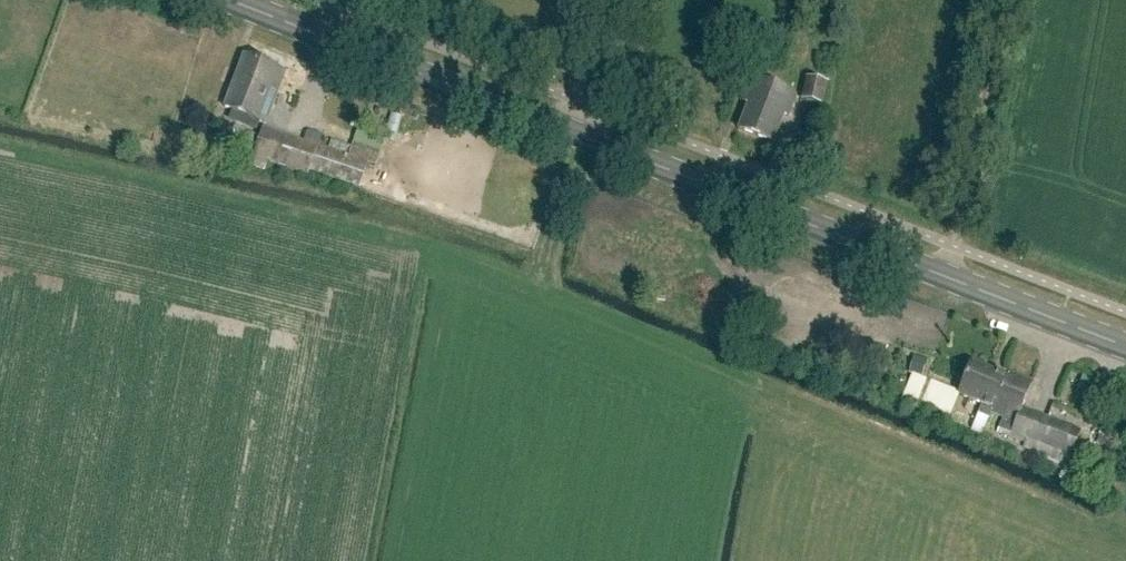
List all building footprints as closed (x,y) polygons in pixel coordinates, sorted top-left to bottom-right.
[(753,82),(754,78),(756,78),(762,62),(742,54),(734,75),(753,82)] [(266,123),(279,90),(273,88),(280,70),(245,57),(226,108),(227,108),(238,112),(235,120),(246,124),(249,116),(265,122),(264,122),(266,123)] [(797,95),(756,78),(754,78),(753,82),(745,102),(749,104),(739,129),(773,143),(784,114),(789,116),(797,95)] [(822,106),(827,83),(805,78),(799,100),(822,106)] [(262,127),(249,165),(265,170),(268,161),(277,164),(287,136),(262,127)] [(303,141),(293,169),(309,175),(310,172),(318,146),(303,141)] [(348,156),(368,163),(375,165),(380,153),(352,144),(348,156)] [(348,156),(318,146),(310,172),(360,188),(368,163),(348,156)] [(914,355),(910,372),(922,375),(927,359),(914,355)] [(1016,423),(1022,408),(1033,382),(1010,373),(1008,377),(972,362),(959,394),(993,408),(991,413),(1016,423)] [(945,418),(956,390),(936,382),(925,410),(945,418)] [(1022,408),(1016,423),(1012,433),(1070,456),(1080,432),(1022,408)]
